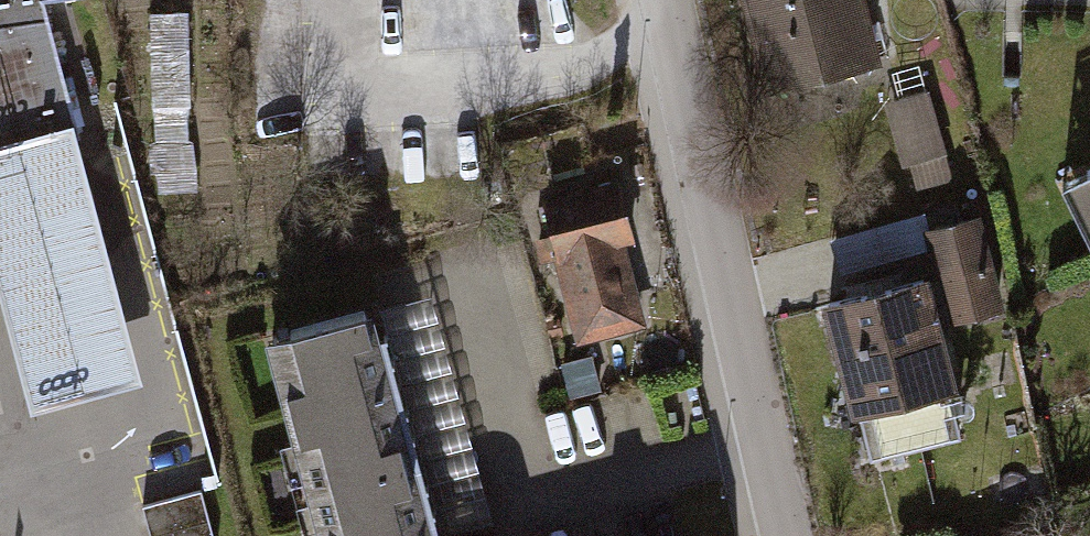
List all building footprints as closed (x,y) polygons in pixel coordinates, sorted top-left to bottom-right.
[(75,135),(78,135),(43,0),(0,0),(0,155),(75,135)] [(776,104),(900,74),(882,0),(751,0),(776,104)] [(196,185),(194,7),(155,8),(156,186),(196,185)] [(879,189),(954,169),(931,86),(856,106),(879,189)] [(179,365),(186,363),(128,120),(87,130),(136,332),(169,324),(179,365)] [(75,135),(0,155),(0,294),(30,408),(84,394),(143,379),(75,135)] [(639,197),(543,221),(581,367),(660,346),(637,260),(654,255),(639,197)] [(947,293),(841,318),(868,432),(977,406),(961,339),(1014,327),(991,231),(936,244),(947,293)] [(281,359),(327,535),(453,535),(399,328),(281,359)] [(201,490),(140,505),(148,535),(212,535),(201,490)]
